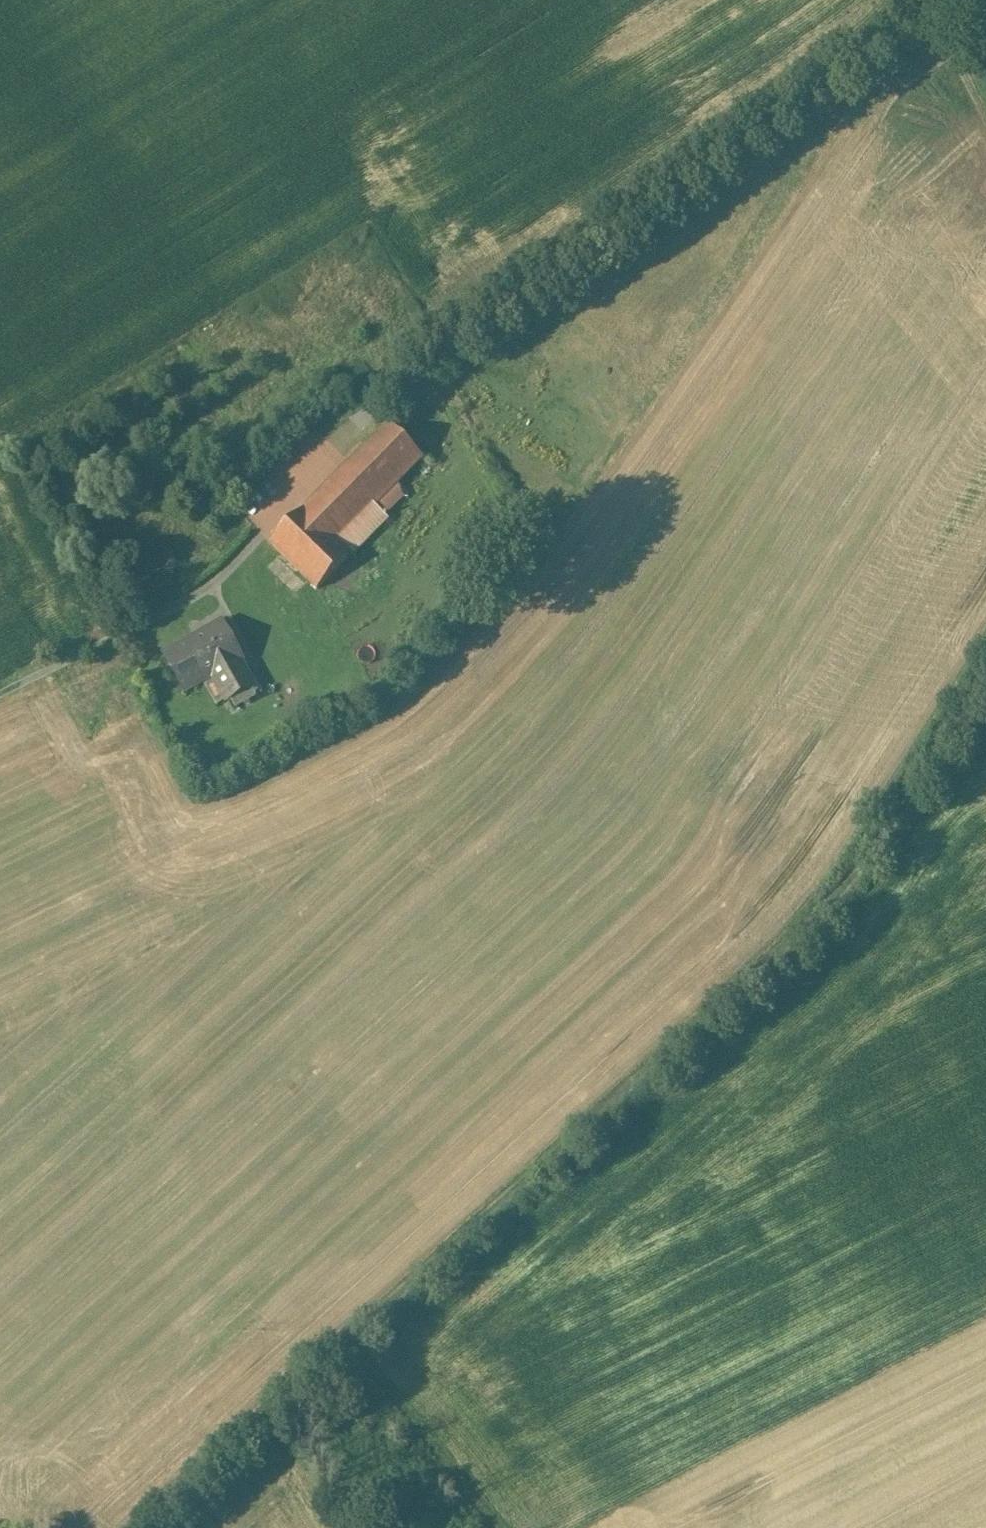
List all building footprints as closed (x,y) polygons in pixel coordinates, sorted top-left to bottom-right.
[(389,425),(304,511),(338,545),(375,508),(398,484),(423,459),(389,425)] [(415,437),(414,439),(415,441),(416,443),(418,444),(420,444),(422,444),(424,442),(425,441),(425,439),(424,437),(423,435),(422,434),(419,433),(417,434),(416,435),(415,437)] [(398,484),(375,508),(384,516),(403,498),(398,484)] [(375,508),(338,545),(350,556),(387,520),(384,516),(375,508)] [(338,545),(304,511),(271,545),(342,615),(344,614),(375,582),(365,572),(350,556),(338,545)] [(129,612),(141,604),(133,592),(121,599),(129,612)] [(221,628),(190,645),(189,644),(166,657),(186,691),(213,676),(227,701),(253,687),(239,662),(241,661),(222,626),(220,626),(221,628)]
